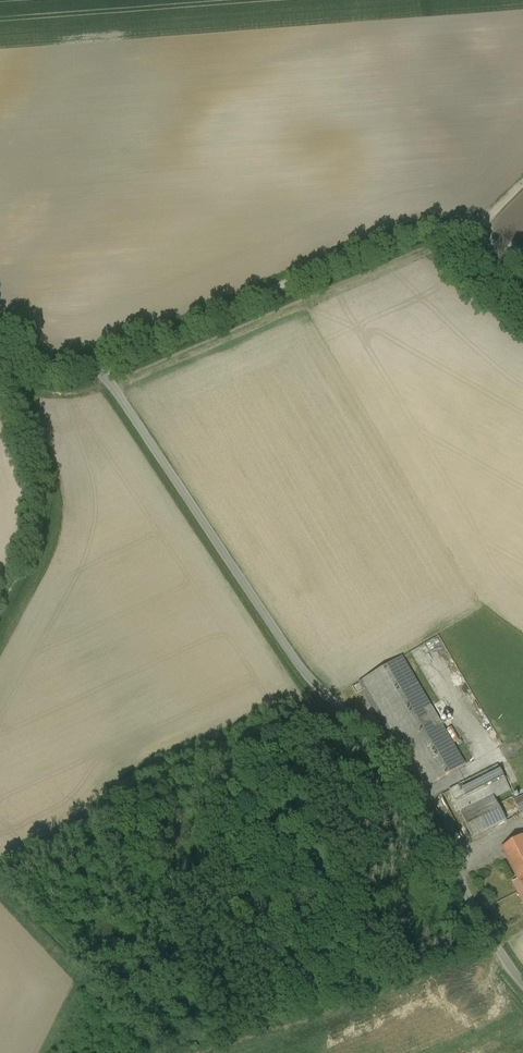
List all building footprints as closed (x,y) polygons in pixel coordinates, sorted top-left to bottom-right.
[(407,656),(365,679),(426,787),(467,764),(407,656)] [(511,785),(501,764),(453,788),(474,832),(509,815),(497,792),(511,785)] [(514,802),(520,814),(522,813),(522,797),(514,802)] [(518,879),(522,877),(522,838),(502,849),(518,879)]
